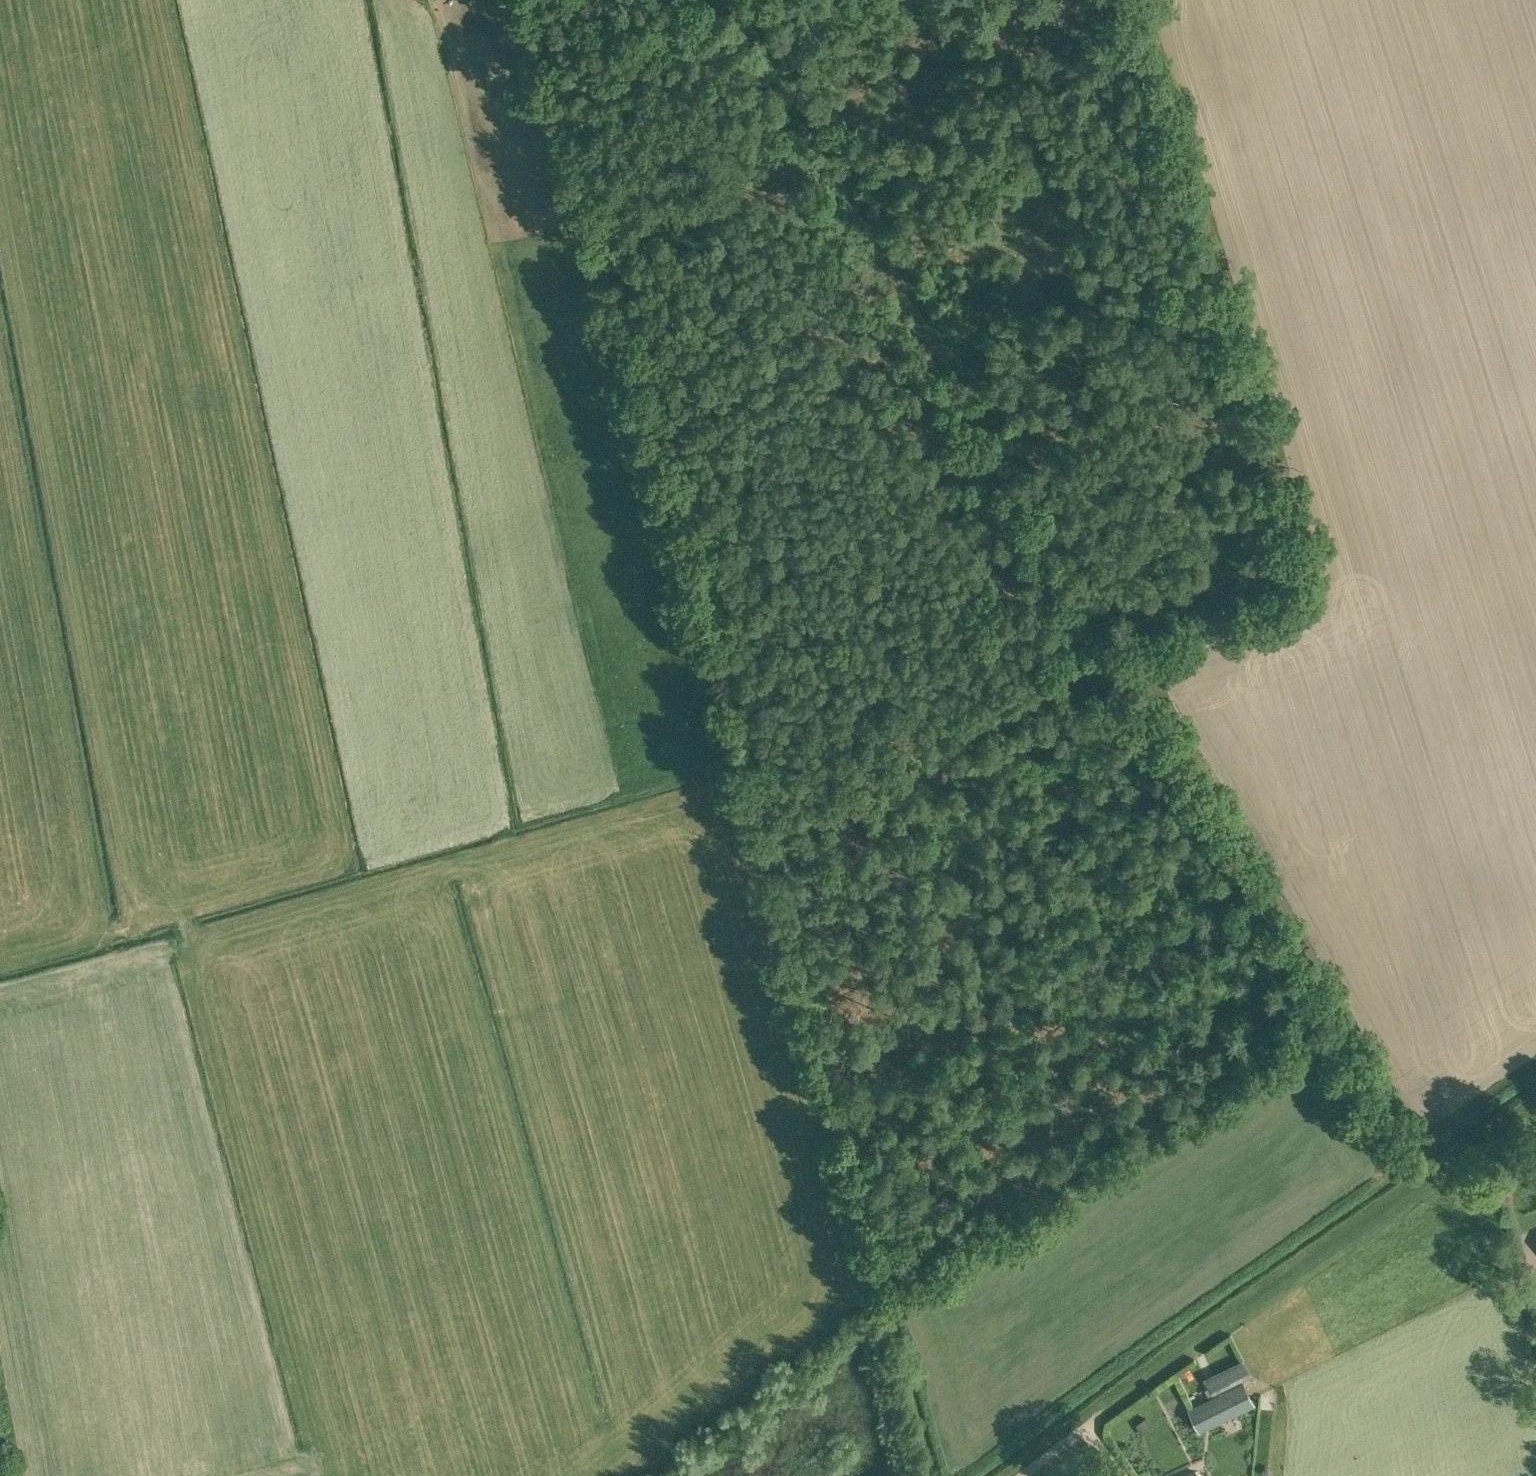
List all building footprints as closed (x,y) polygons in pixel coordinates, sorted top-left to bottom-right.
[(1190,1409),(1200,1430),(1255,1403),(1244,1381),(1253,1377),(1244,1360),(1207,1379),(1215,1397),(1190,1409)] [(1143,1433),(1152,1426),(1146,1418),(1136,1425),(1143,1433)]
